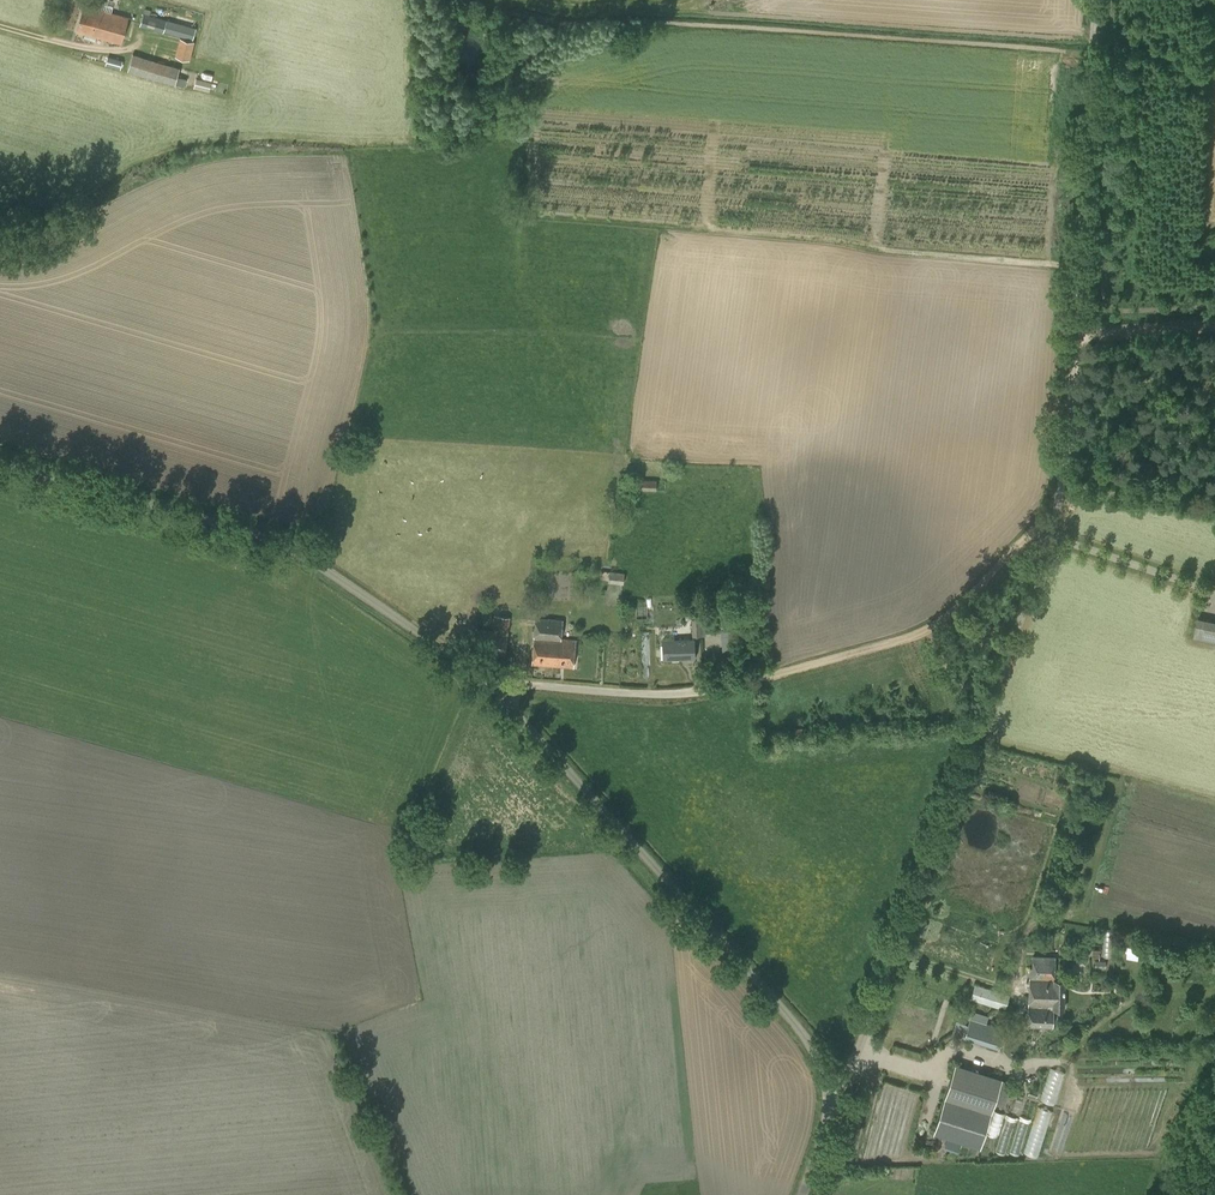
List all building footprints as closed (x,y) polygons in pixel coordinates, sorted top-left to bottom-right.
[(95,41),(97,36),(121,43),(128,17),(84,5),(77,31),(85,33),(83,38),(95,41)] [(194,27),(167,20),(143,13),(139,26),(163,33),(163,31),(192,38),(194,27)] [(189,60),(194,41),(180,37),(175,56),(189,60)] [(133,53),(128,71),(186,86),(188,78),(178,75),(181,65),(133,53)] [(112,66),(121,69),(124,61),(115,58),(112,66)] [(194,87),(215,92),(217,83),(196,78),(194,87)] [(637,490),(656,491),(656,480),(637,479),(637,490)] [(608,583),(623,585),(624,573),(609,571),(608,583)] [(494,615),(492,631),(478,629),(475,653),(505,656),(507,634),(510,618),(494,615)] [(535,618),(532,663),(573,667),(575,640),(560,639),(562,620),(535,618)] [(701,636),(700,618),(691,618),(692,636),(701,636)] [(1195,637),(1214,642),(1214,621),(1199,618),(1195,637)] [(693,639),(662,640),(663,659),(694,657),(693,639)] [(1128,945),(1126,957),(1139,960),(1141,947),(1128,945)] [(1028,1008),(1053,1008),(1064,1009),(1065,979),(1054,979),(1055,957),(1032,957),(1032,968),(1029,968),(1028,1008)] [(970,999),(1005,1010),(1009,995),(975,984),(970,999)] [(1053,1008),(1028,1008),(1027,1026),(1052,1027),(1053,1008)] [(972,1011),(970,1018),(969,1018),(963,1037),(998,1048),(1004,1029),(986,1024),(988,1016),(972,1011)] [(986,1136),(1002,1078),(955,1064),(939,1124),(986,1136)] [(1003,1080),(997,1103),(1006,1105),(1012,1083),(1003,1080)] [(1039,1157),(1052,1110),(1037,1106),(1025,1153),(1039,1157)] [(1019,1154),(1027,1120),(1011,1116),(1008,1124),(1017,1127),(1014,1135),(1016,1136),(1012,1152),(1019,1154)] [(1004,1154),(1012,1136),(1003,1133),(996,1151),(1004,1154)]
